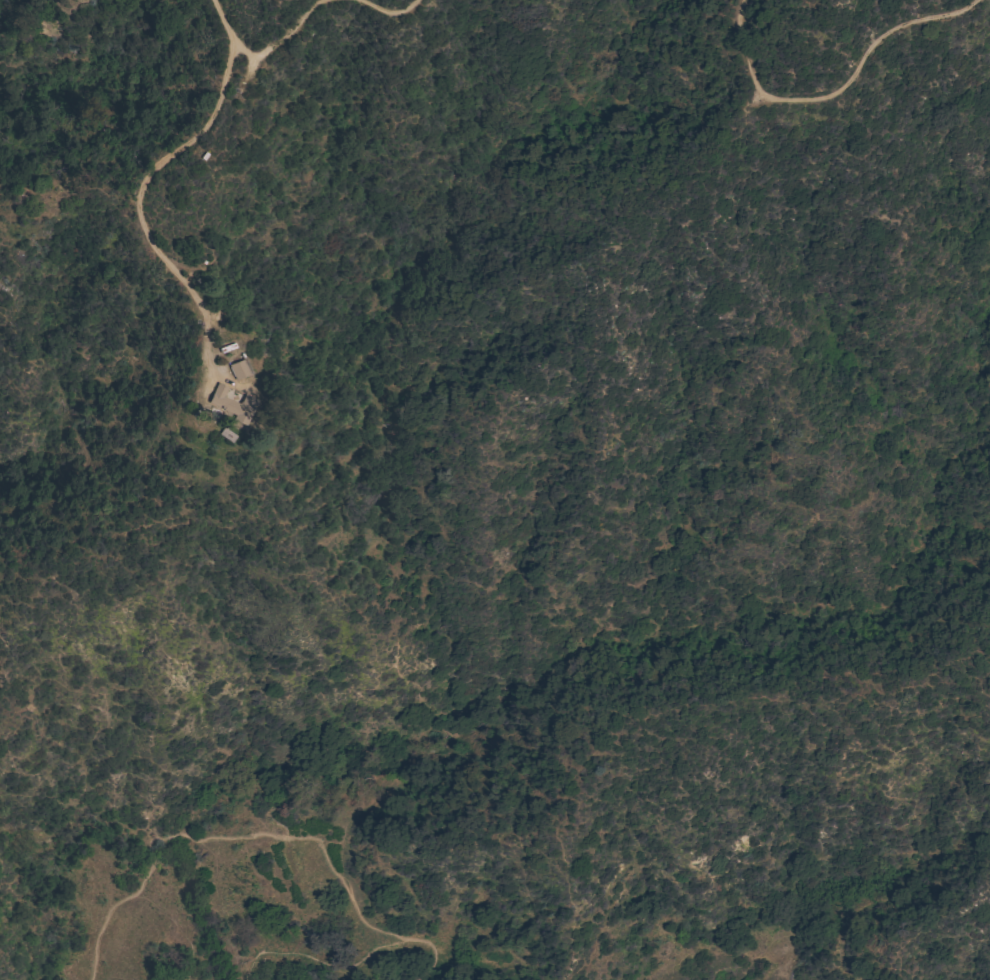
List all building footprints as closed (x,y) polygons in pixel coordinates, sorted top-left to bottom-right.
[(227,364),(240,359),(246,374),(233,380),(227,364)] [(240,425),(229,420),(231,415),(220,409),(206,402),(215,382),(225,387),(221,396),(236,403),(240,394),(252,400),(240,425)] [(216,433),(221,427),(233,435),(228,442),(216,433)]
